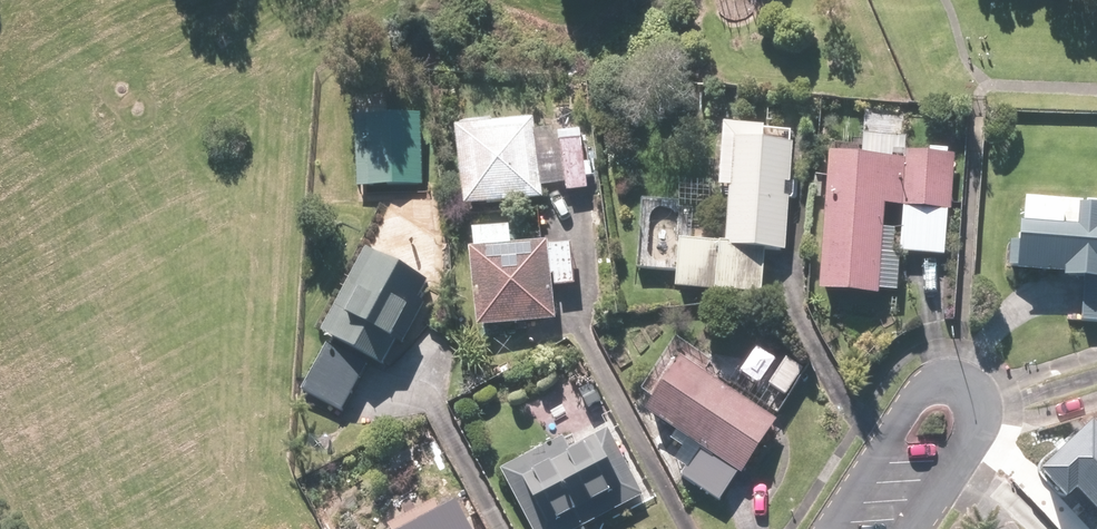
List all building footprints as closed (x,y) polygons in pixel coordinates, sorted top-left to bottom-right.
[(426,186),(424,116),(359,117),(361,188),(426,186)] [(538,121),(460,129),(468,207),(546,199),(545,187),(567,185),(568,192),(590,189),(584,132),(556,135),(555,130),(540,132),(538,121)] [(787,251),(796,144),(767,142),(768,127),(726,124),(722,186),(735,187),(731,243),(681,239),(677,288),(765,295),(768,250),(787,251)] [(907,159),(834,154),(823,292),(881,296),(888,206),(952,211),(957,155),(907,151),(907,159)] [(1085,207),(1084,229),(1026,225),(1023,270),(1068,273),(1068,278),(1086,280),(1083,321),(1096,322),(1096,208),(1085,207)] [(473,249),(480,328),(559,321),(556,289),(577,287),(573,244),(552,246),(551,241),(473,249)] [(433,282),(370,248),(324,332),(387,366),(433,282)] [(370,366),(329,343),(303,390),(344,413),(370,366)] [(744,475),(780,422),(684,358),(648,410),(701,446),(681,475),(721,502),(741,473),(744,475)] [(1039,467),(1067,495),(1075,487),(1096,508),(1096,427),(1088,418),(1039,467)] [(503,470),(534,528),(587,528),(586,527),(646,496),(611,430),(573,449),(567,437),(503,470)] [(432,528),(477,528),(468,511),(432,528)]
